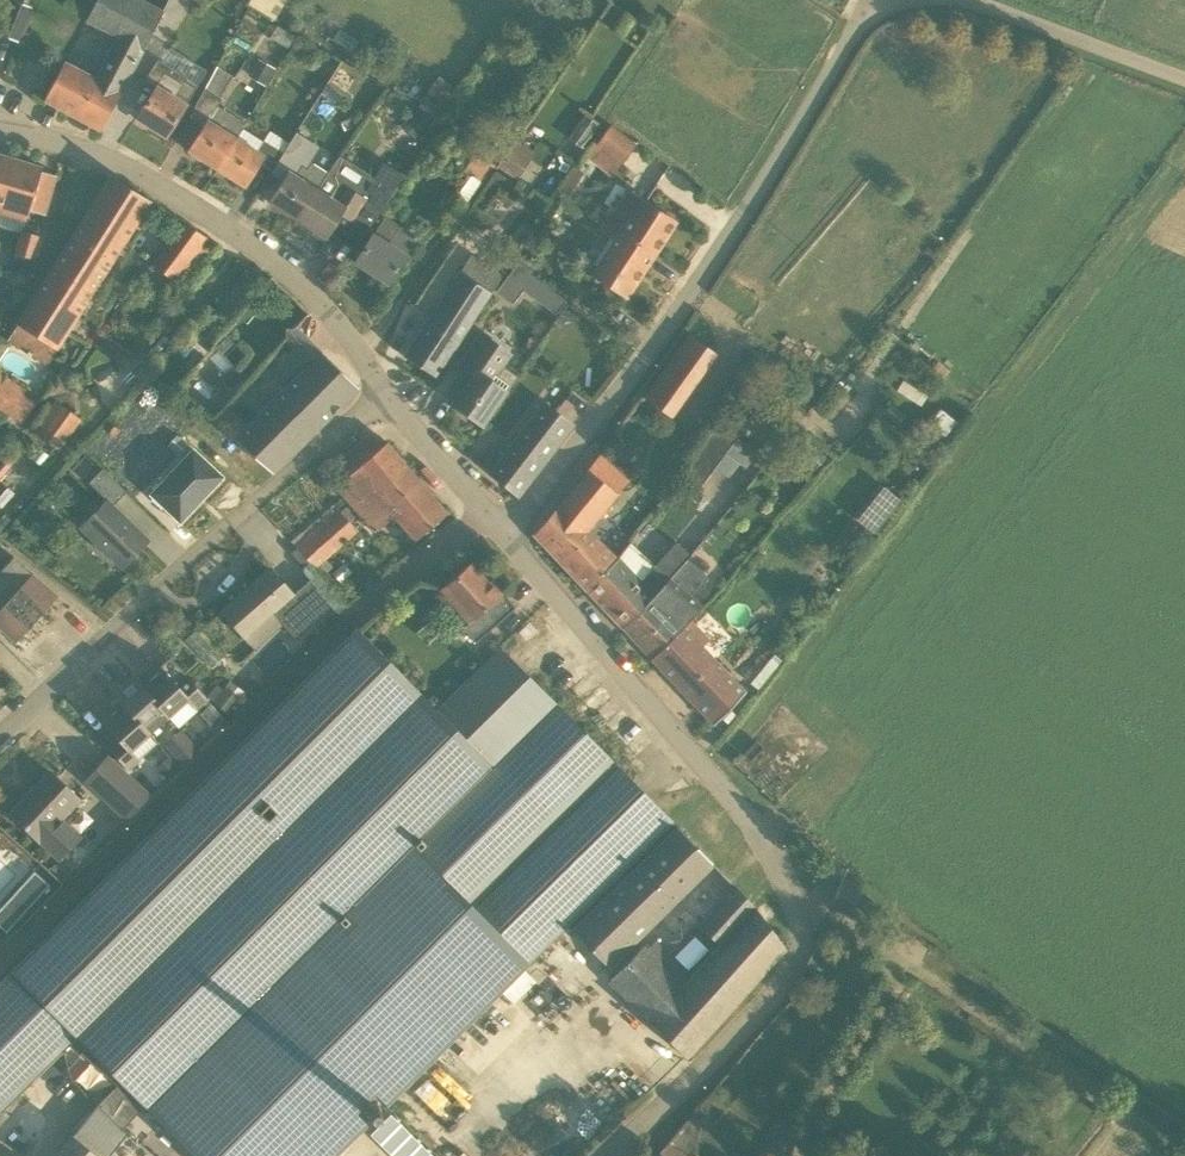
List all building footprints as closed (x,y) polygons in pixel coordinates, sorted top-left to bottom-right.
[(12,0),(0,30),(0,34),(17,41),(30,8),(12,0)] [(139,0),(93,0),(83,21),(114,36),(94,78),(64,63),(44,100),(101,131),(164,13),(139,0)] [(284,0),(246,0),(246,1),(274,17),(284,0)] [(257,58),(248,75),(266,85),(276,68),(257,58)] [(165,136),(186,104),(198,85),(158,60),(144,81),(156,89),(137,119),(165,136)] [(216,168),(244,121),(219,105),(223,98),(220,96),(232,75),(217,65),(189,117),(196,121),(204,126),(188,150),(216,168)] [(408,125),(426,135),(452,84),(434,75),(408,125)] [(370,79),(361,93),(373,101),(382,86),(370,79)] [(583,114),(566,138),(581,149),(598,124),(583,114)] [(259,164),(268,171),(276,159),(281,152),(263,141),(262,140),(243,128),(246,122),(244,121),(216,168),(245,186),(259,164)] [(635,144),(609,124),(595,144),(619,164),(620,165),(635,144)] [(294,131),(283,153),(308,165),(319,143),(294,131)] [(533,152),(513,138),(494,165),(515,179),(533,152)] [(468,171),(483,181),(493,165),(496,160),(482,150),(478,147),(464,168),(468,171)] [(276,159),(268,171),(283,180),(269,202),(297,220),(326,175),(327,173),(311,163),(307,168),(302,165),(281,152),(276,159)] [(30,210),(43,214),(50,193),(36,188),(41,171),(43,167),(42,167),(0,154),(0,202),(30,210)] [(326,175),(297,220),(326,237),(341,214),(366,229),(365,231),(366,231),(383,205),(402,177),(383,165),(362,198),(326,175)] [(56,348),(103,274),(151,200),(112,175),(55,264),(15,324),(56,348)] [(676,220),(656,207),(627,189),(614,209),(612,207),(600,226),(650,261),(676,220)] [(559,194),(546,212),(555,217),(561,209),(576,219),(582,210),(559,194)] [(388,283),(418,236),(398,224),(384,215),(372,235),(355,262),(388,283)] [(178,280),(193,257),(207,237),(184,222),(171,242),(155,265),(178,280)] [(625,298),(650,261),(600,226),(598,230),(613,239),(591,275),(625,298)] [(33,258),(40,234),(22,229),(16,253),(11,269),(28,274),(33,258)] [(490,293),(459,273),(405,356),(436,376),(490,293)] [(491,294),(505,304),(512,294),(529,306),(538,295),(507,273),(491,294)] [(296,326),(284,338),(295,350),(307,338),(296,326)] [(678,348),(703,366),(714,350),(689,332),(678,348)] [(482,425),(506,391),(516,376),(502,366),(510,355),(481,335),(460,365),(472,374),(452,403),(482,425)] [(358,387),(319,349),(307,361),(246,422),(227,405),(213,420),(231,437),(273,473),(358,387)] [(25,388),(0,372),(0,410),(8,415),(25,388)] [(59,449),(81,419),(54,399),(32,430),(59,449)] [(518,497),(558,445),(556,444),(572,423),(545,402),(489,474),(518,497)] [(725,452),(736,438),(719,424),(680,477),(709,500),(737,462),(725,452)] [(383,445),(373,432),(341,459),(351,473),(336,485),(374,530),(395,514),(416,540),(431,527),(432,529),(434,527),(432,526),(447,513),(387,442),(383,445)] [(193,449),(151,494),(180,522),(223,477),(193,449)] [(122,568),(150,540),(113,505),(126,491),(101,468),(88,482),(107,500),(80,527),(95,541),(93,543),(106,555),(107,553),(122,568)] [(585,589),(614,550),(590,528),(619,495),(588,469),(534,534),(585,589)] [(340,511),(334,504),(293,540),(316,566),(318,565),(324,559),(357,530),(349,521),(340,511)] [(622,628),(681,554),(686,549),(678,542),(656,565),(630,541),(620,555),(617,553),(614,550),(585,589),(587,591),(587,590),(622,628)] [(699,592),(707,583),(707,576),(688,559),(692,554),(686,549),(681,554),(622,628),(623,628),(655,661),(691,619),(704,606),(691,595),(694,592),(699,592)] [(44,611),(57,596),(16,558),(0,574),(0,627),(16,641),(44,611)] [(487,583),(471,565),(443,589),(471,620),(462,627),(475,643),(516,607),(492,580),(487,583)] [(246,637),(274,613),(294,636),(331,604),(310,580),(293,595),(270,569),(223,611),(246,637)] [(329,601),(336,595),(317,571),(310,576),(329,601)] [(714,724),(731,708),(748,692),(704,646),(711,639),(691,619),(655,661),(714,724)] [(93,1020),(103,1027),(80,1053),(115,1085),(96,1104),(72,1134),(54,1155),(109,1155),(127,1134),(121,1129),(143,1107),(148,1112),(150,1110),(170,1130),(196,1155),(334,1155),(367,1123),(356,1112),(375,1093),(386,1104),(673,820),(501,647),(437,710),(422,693),(356,627),(0,982),(0,1112),(93,1020)] [(164,708),(171,715),(172,716),(189,700),(197,710),(209,699),(188,674),(171,656),(160,666),(159,665),(141,682),(164,708)] [(150,734),(171,715),(164,708),(141,682),(140,683),(133,675),(113,694),(119,701),(143,726),(150,734)] [(229,712),(237,700),(222,689),(213,701),(229,712)] [(150,734),(143,726),(119,701),(100,718),(117,736),(108,744),(129,769),(158,742),(151,735),(150,734)] [(211,704),(201,712),(214,728),(224,719),(211,704)] [(197,749),(179,730),(165,743),(183,762),(197,749)] [(129,818),(151,793),(109,754),(86,779),(129,818)] [(59,858),(81,835),(63,818),(81,798),(48,768),(9,811),(59,858)] [(605,968),(713,863),(679,827),(570,933),(605,968)] [(605,984),(686,1057),(786,947),(736,886),(725,894),(698,924),(720,946),(692,974),(667,950),(659,958),(645,945),(605,984)] [(771,1147),(785,1155),(796,1140),(782,1131),(771,1147)]
